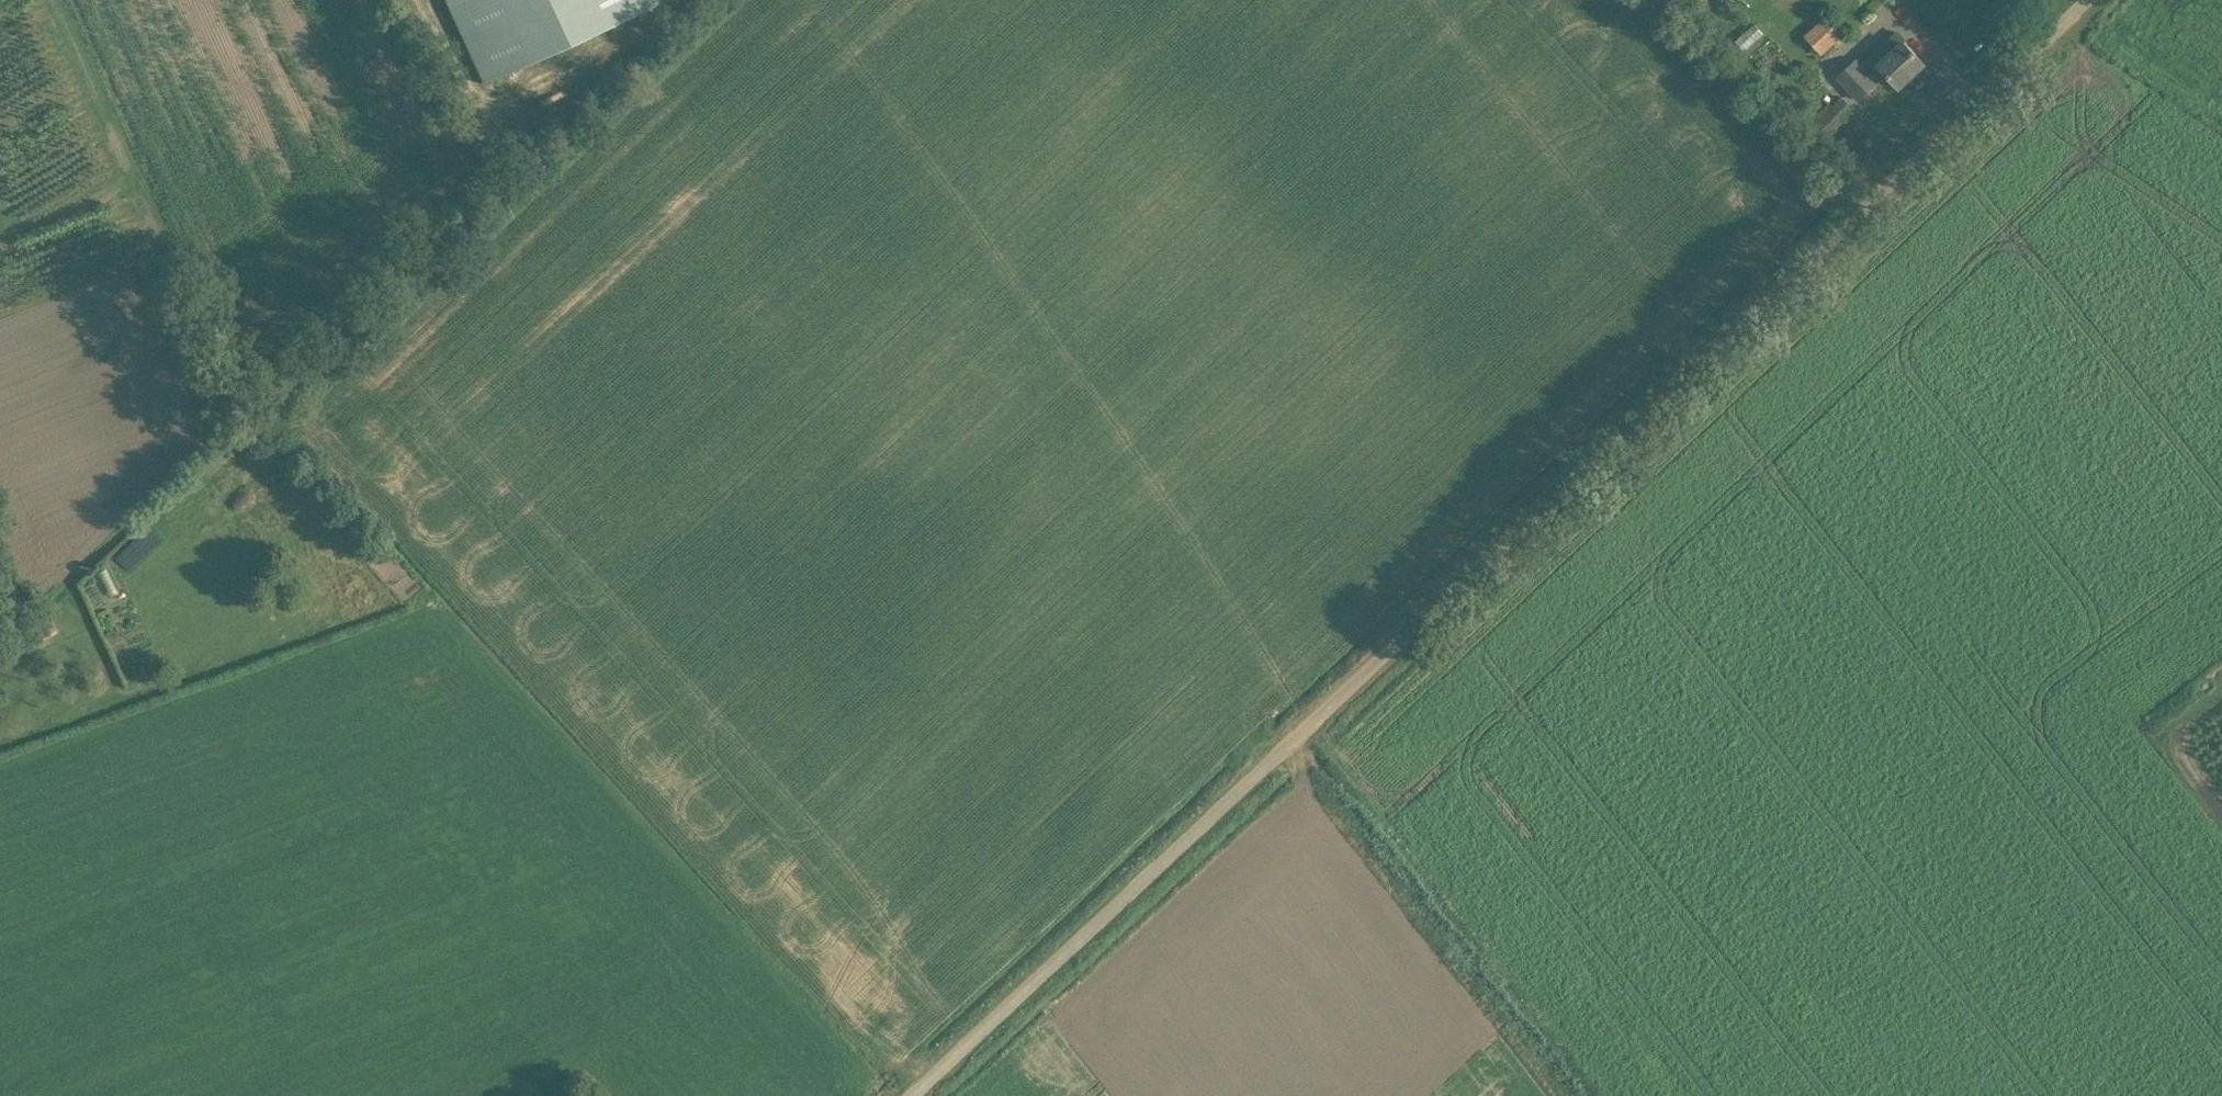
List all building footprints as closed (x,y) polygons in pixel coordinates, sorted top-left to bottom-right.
[(484,83),(658,3),(657,0),(446,0),(484,83)] [(1825,14),(1803,35),(1822,55),(1844,34),(1825,14)] [(1925,63),(1905,41),(1907,40),(1897,30),(1862,63),(1857,58),(1836,78),(1858,102),(1879,82),(1877,80),(1886,72),(1900,87),(1925,63)] [(1810,122),(1826,138),(1854,110),(1841,97),(1832,106),(1829,103),(1820,112),(1813,104),(1803,114),(1810,121),(1810,122)]
